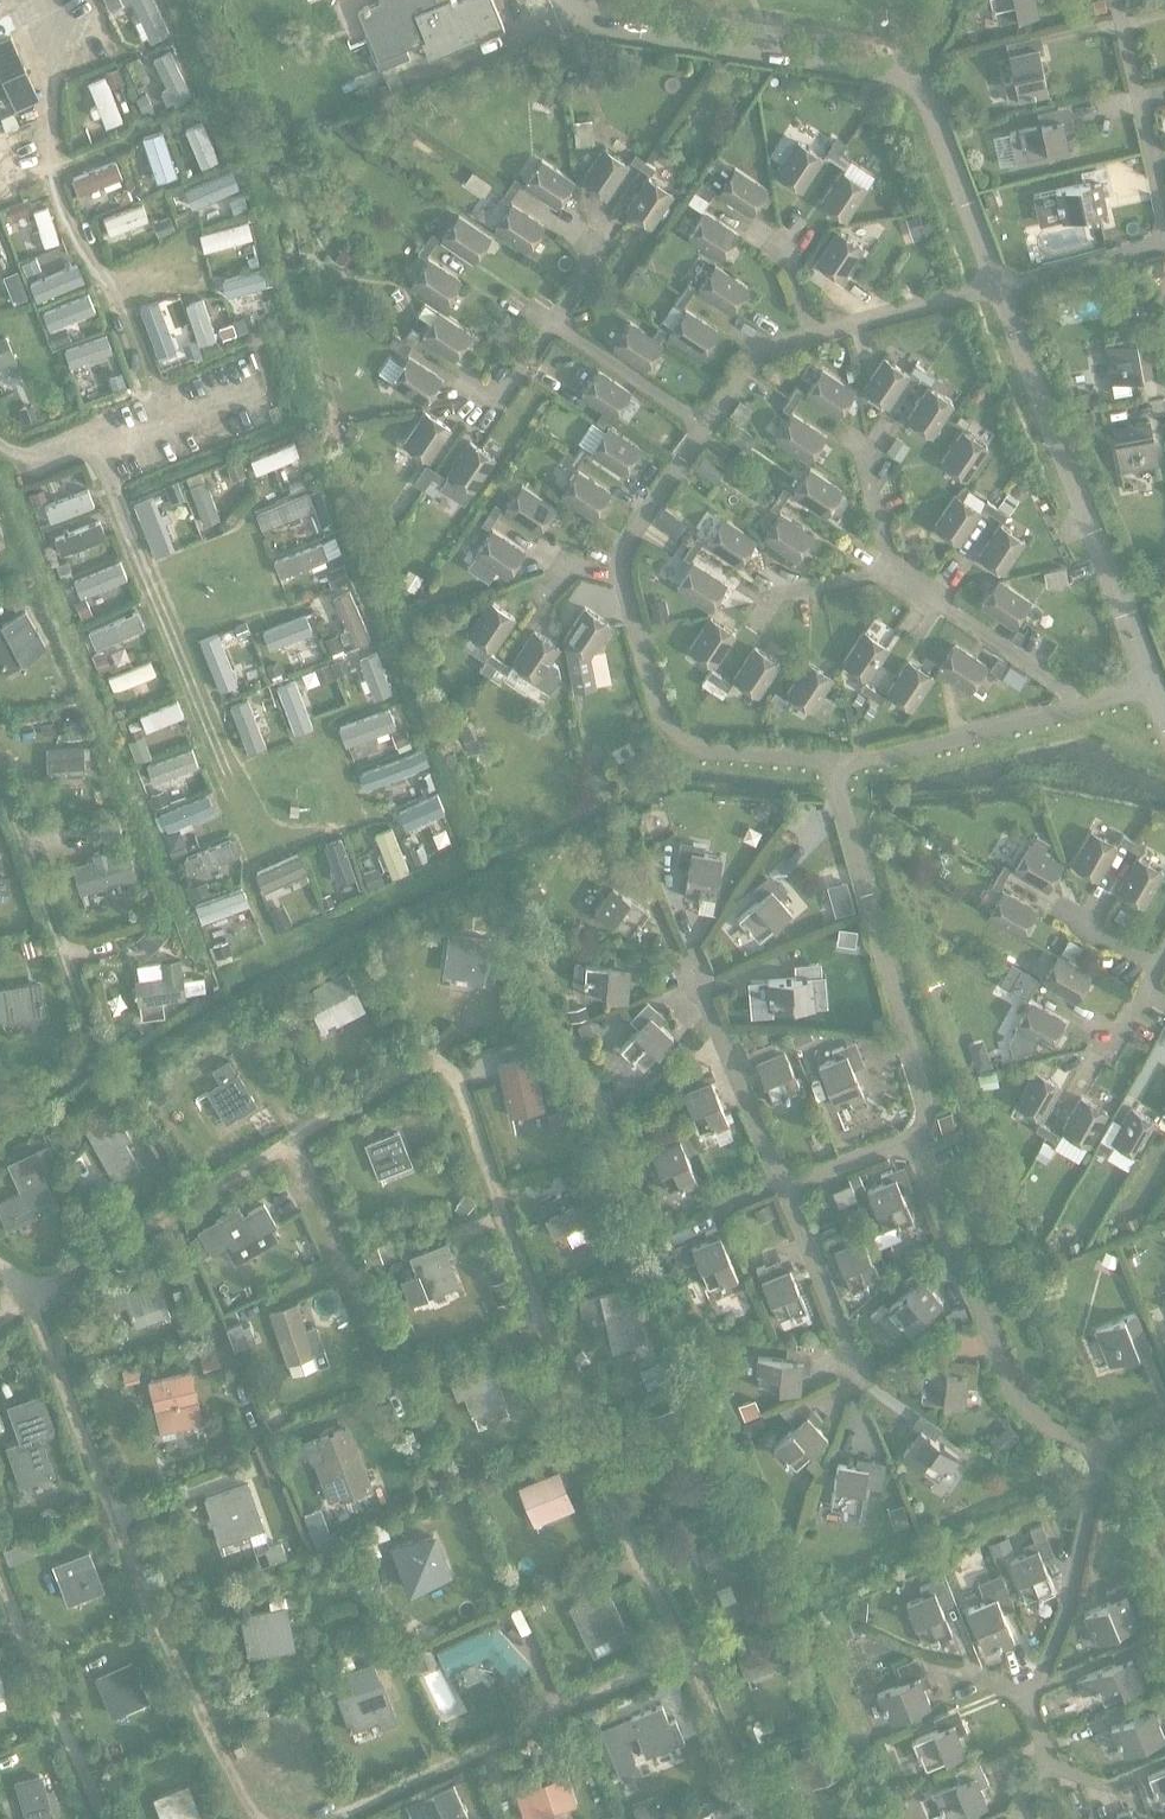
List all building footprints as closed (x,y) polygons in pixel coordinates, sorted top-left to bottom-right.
[(109,8),(121,2),(120,0),(105,0),(109,8)] [(151,37),(135,0),(125,0),(121,2),(139,43),(151,37)] [(380,1),(357,10),(366,33),(364,34),(378,68),(409,56),(405,47),(421,41),(428,58),(503,27),(492,0),(460,0),(452,3),(450,0),(380,0),(380,1)] [(991,10),(993,9),(996,22),(1038,13),(1035,0),(988,0),(991,10)] [(1092,0),(1095,11),(1105,8),(1104,0),(1093,0),(1092,0)] [(0,41),(0,74),(16,108),(37,98),(9,37),(0,41)] [(1013,79),(1004,81),(1007,100),(1047,91),(1037,47),(1016,52),(1014,39),(1004,42),(1013,79)] [(170,63),(156,70),(174,104),(187,98),(170,63)] [(117,68),(104,73),(109,86),(122,81),(117,68)] [(582,74),(569,76),(570,90),(584,88),(582,74)] [(88,81),(106,126),(122,119),(105,75),(88,81)] [(541,81),(536,97),(551,102),(556,85),(541,81)] [(381,82),(368,88),(373,100),(386,94),(381,82)] [(144,93),(135,98),(142,110),(151,105),(144,93)] [(1013,160),(1013,161),(1068,149),(1064,131),(1073,130),(1070,117),(1056,121),(1053,108),(1043,110),(1045,123),(1009,131),(1015,160),(1013,160)] [(200,122),(183,130),(200,168),(217,160),(200,122)] [(156,179),(177,173),(163,129),(142,136),(156,179)] [(776,173),(800,189),(822,158),(797,141),(776,173)] [(662,146),(655,155),(665,162),(672,153),(662,146)] [(828,147),(824,154),(834,160),(839,154),(828,147)] [(582,179),(606,195),(627,164),(603,148),(582,179)] [(224,151),(216,155),(220,165),(228,161),(224,151)] [(629,160),(640,167),(644,160),(634,153),(629,160)] [(839,154),(834,160),(844,168),(849,160),(839,154)] [(115,158),(72,176),(79,192),(121,174),(115,158)] [(524,184),(556,205),(572,181),(541,159),(524,184)] [(644,160),(640,167),(650,174),(655,167),(644,160)] [(189,166),(181,170),(185,179),(193,175),(189,166)] [(717,192),(749,213),(765,188),(734,168),(717,192)] [(6,190),(3,184),(9,181),(4,169),(0,170),(0,192),(6,190)] [(471,171),(464,182),(471,187),(478,176),(471,171)] [(820,202),(845,218),(866,187),(841,171),(820,202)] [(514,176),(507,187),(514,191),(521,181),(514,176)] [(626,208),(650,225),(671,194),(647,177),(626,208)] [(1101,191),(1110,189),(1108,177),(1054,189),(1059,206),(1061,206),(1064,219),(1105,209),(1101,191)] [(139,180),(131,187),(140,195),(147,189),(139,180)] [(701,180),(694,191),(700,195),(707,200),(714,189),(707,185),(701,180)] [(507,187),(500,197),(507,202),(514,192),(507,187)] [(992,188),(982,192),(989,211),(999,207),(992,188)] [(694,191),(687,201),(693,205),(700,210),(707,200),(700,195),(694,191)] [(140,197),(100,211),(107,230),(147,214),(140,197)] [(241,197),(230,201),(233,213),(245,210),(241,197)] [(24,200),(8,206),(13,218),(28,213),(24,200)] [(495,228),(526,249),(542,225),(511,204),(495,228)] [(44,245),(59,240),(47,205),(32,210),(39,229),(31,232),(36,246),(44,244),(44,245)] [(688,236),(720,257),(736,233),(704,212),(688,236)] [(917,212),(904,216),(912,239),(925,235),(917,212)] [(441,239),(472,260),(489,236),(458,215),(441,239)] [(168,216),(153,223),(157,234),(173,228),(168,216)] [(247,221),(200,233),(204,250),(252,238),(247,221)] [(431,231),(424,242),(431,246),(438,236),(431,231)] [(816,262),(840,278),(861,247),(837,231),(816,262)] [(431,246),(424,242),(417,252),(424,257),(431,246)] [(344,244),(335,257),(348,266),(357,252),(344,244)] [(35,255),(21,261),(26,271),(39,265),(35,255)] [(256,257),(247,259),(250,269),(258,267),(256,257)] [(1146,261),(1150,276),(1163,272),(1160,258),(1146,261)] [(412,283),(443,304),(460,280),(428,259),(412,283)] [(78,265),(40,281),(45,294),(84,278),(78,265)] [(698,290),(729,311),(746,286),(714,265),(698,290)] [(631,275),(639,285),(648,278),(640,267),(631,275)] [(262,269),(222,278),(225,294),(265,286),(262,269)] [(16,270),(2,275),(12,301),(26,296),(16,270)] [(687,282),(680,292),(687,297),(695,287),(687,282)] [(91,301),(86,291),(57,304),(61,314),(91,301)] [(687,297),(680,292),(674,302),(681,307),(687,297)] [(185,305),(200,346),(214,341),(199,300),(185,305)] [(159,304),(145,309),(160,350),(175,345),(159,304)] [(668,334),(700,355),(716,330),(685,309),(668,334)] [(421,336),(453,358),(469,333),(438,312),(421,336)] [(243,316),(231,320),(232,322),(235,334),(247,330),(243,316)] [(231,322),(218,327),(222,338),(235,334),(231,322)] [(613,346),(644,367),(661,343),(658,341),(665,330),(658,326),(651,336),(630,322),(613,346)] [(64,325),(49,332),(55,345),(70,339),(64,325)] [(411,329),(404,339),(411,344),(418,334),(411,329)] [(103,331),(64,348),(70,364),(110,347),(103,331)] [(411,344),(404,339),(394,332),(387,343),(404,354),(411,344)] [(1146,337),(1104,344),(1111,382),(1113,393),(1131,390),(1129,379),(1153,375),(1146,337)] [(195,339),(182,343),(186,355),(199,351),(195,339)] [(11,363),(10,361),(1,340),(0,340),(0,367),(11,363)] [(391,381),(423,402),(440,377),(408,356),(391,381)] [(863,389),(887,405),(908,374),(883,357),(863,389)] [(915,363),(910,370),(920,377),(925,370),(915,363)] [(595,420),(603,424),(610,413),(612,416),(629,391),(597,370),(581,394),(603,409),(595,420)] [(805,394),(837,415),(853,391),(822,370),(805,394)] [(925,370),(920,377),(931,384),(935,377),(925,370)] [(121,373),(108,377),(112,388),(124,384),(121,373)] [(795,386),(788,397),(795,402),(802,392),(795,386)] [(971,389),(971,393),(972,397),(976,399),(980,399),(983,396),(984,392),(983,388),(979,386),(975,386),(971,389)] [(907,419),(931,435),(952,403),(928,387),(907,419)] [(1070,394),(1073,407),(1090,403),(1088,392),(1070,394)] [(795,402),(788,397),(781,407),(788,412),(795,402)] [(729,414),(742,422),(752,408),(739,399),(729,414)] [(32,404),(18,409),(22,421),(36,415),(32,404)] [(1093,428),(1089,409),(1074,412),(1078,431),(1093,428)] [(404,443),(428,459),(449,428),(425,411),(404,443)] [(959,413),(954,420),(965,427),(970,420),(959,413)] [(776,438),(808,459),(824,435),(792,414),(776,438)] [(1111,428),(1119,469),(1157,463),(1149,421),(1111,428)] [(734,424),(727,435),(735,440),(740,439),(745,431),(734,424)] [(348,426),(343,434),(352,439),(356,430),(348,426)] [(591,451),(622,472),(639,448),(607,426),(591,451)] [(941,462),(966,478),(986,447),(962,430),(941,462)] [(896,436),(887,450),(901,459),(910,445),(896,436)] [(439,487),(463,503),(493,457),(469,441),(448,472),(448,473),(446,476),(436,469),(431,476),(441,483),(439,487)] [(293,442),(251,459),(256,472),(298,455),(293,442)] [(580,443),(573,453),(581,458),(587,448),(580,443)] [(581,458),(573,453),(566,448),(560,458),(566,464),(574,468),(581,458)] [(705,454),(696,468),(716,482),(726,467),(705,454)] [(239,461),(226,467),(231,480),(245,474),(239,461)] [(421,470),(413,481),(423,488),(431,476),(436,469),(425,463),(421,470)] [(793,493),(824,514),(841,490),(809,468),(793,493)] [(561,495),(593,516),(609,492),(577,470),(561,495)] [(309,478),(288,485),(292,495),(312,487),(309,478)] [(205,479),(189,486),(205,524),(221,517),(205,479)] [(1011,486),(1010,491),(1014,496),(1019,496),(1023,493),(1024,488),(1021,483),(1016,483),(1011,486)] [(505,509),(536,531),(552,506),(521,485),(505,509)] [(179,486),(166,491),(171,503),(184,498),(179,486)] [(782,486),(775,496),(782,501),(789,490),(782,486)] [(87,487),(44,505),(51,522),(94,504),(87,487)] [(43,489),(28,495),(32,504),(47,498),(43,489)] [(307,491),(256,512),(263,528),(314,508),(307,491)] [(997,506),(1009,514),(1018,498),(1007,491),(997,506)] [(934,525),(958,542),(979,511),(955,494),(934,525)] [(782,501),(775,496),(769,506),(776,511),(782,501)] [(156,498),(140,505),(157,545),(173,538),(156,498)] [(981,507),(992,514),(996,506),(986,500),(981,507)] [(494,502),(488,512),(495,517),(501,507),(494,502)] [(996,506),(992,514),(1002,520),(1007,513),(996,506)] [(663,508),(654,521),(675,535),(684,521),(663,508)] [(495,517),(488,512),(481,523),(488,527),(495,517)] [(763,537),(795,558),(811,534),(780,513),(763,537)] [(706,542),(738,564),(754,539),(722,518),(706,542)] [(99,519),(53,537),(60,553),(105,535),(99,519)] [(978,555),(1003,571),(1023,540),(999,523),(978,555)] [(475,554),(507,575),(523,551),(491,529),(475,554)] [(696,535),(689,545),(696,550),(703,540),(696,535)] [(322,541),(274,559),(280,575),(328,557),(322,541)] [(696,550),(689,545),(682,556),(689,561),(696,550)] [(119,559),(73,578),(80,596),(127,578),(119,559)] [(66,560),(54,565),(60,579),(72,575),(66,560)] [(677,587),(708,608),(724,583),(693,562),(677,587)] [(342,566),(326,572),(331,586),(347,581),(342,566)] [(1059,567),(1045,570),(1047,584),(1061,582),(1059,567)] [(410,569),(401,586),(415,593),(423,576),(410,569)] [(981,604),(1013,625),(1029,600),(997,579),(981,604)] [(355,644),(370,637),(349,589),(333,596),(347,627),(339,631),(340,633),(343,641),(351,637),(355,644)] [(21,590),(10,594),(15,608),(26,604),(21,590)] [(663,596),(650,599),(654,619),(668,616),(663,596)] [(85,599),(75,604),(82,620),(93,615),(85,599)] [(468,632),(493,649),(514,617),(489,601),(468,632)] [(584,607),(563,639),(571,678),(591,674),(588,655),(609,624),(584,607)] [(5,626),(0,629),(0,657),(3,663),(20,654),(22,658),(43,646),(45,645),(34,625),(26,609),(3,622),(5,626)] [(136,611),(89,630),(95,646),(143,627),(136,611)] [(312,611),(264,631),(270,647),(318,627),(312,611)] [(689,649),(713,665),(734,634),(710,617),(689,649)] [(237,627),(203,641),(208,655),(243,642),(237,627)] [(1009,637),(1016,642),(1023,632),(1016,627),(1009,637)] [(512,662),(537,678),(558,646),(534,630),(512,662)] [(843,662),(867,678),(888,647),(864,630),(843,662)] [(340,633),(325,639),(330,651),(344,646),(343,641),(340,633)] [(938,668),(969,690),(985,665),(954,644),(938,668)] [(733,678),(757,694),(779,663),(754,647),(733,678)] [(103,652),(91,658),(98,672),(110,666),(103,652)] [(378,698),(392,693),(377,652),(363,658),(378,698)] [(495,666),(500,659),(490,652),(485,659),(479,668),(489,674),(495,666)] [(345,656),(331,661),(335,674),(350,668),(345,656)] [(989,668),(996,673),(1003,662),(996,657),(989,668)] [(151,659),(108,677),(113,691),(157,673),(151,659)] [(510,666),(500,659),(495,666),(506,673),(510,666)] [(887,691),(911,708),(932,676),(908,660),(887,691)] [(279,661),(266,666),(269,674),(271,674),(274,681),(283,678),(281,670),(282,670),(279,661)] [(330,662),(315,668),(320,681),(335,675),(330,662)] [(835,701),(821,693),(832,678),(808,662),(787,693),(811,709),(824,718),(835,701)] [(1009,666),(1001,677),(1017,688),(1025,676),(1009,666)] [(701,682),(711,690),(716,682),(721,675),(710,668),(701,682)] [(716,682),(711,690),(722,696),(731,682),(721,675),(716,682)] [(306,719),(292,682),(278,687),(292,724),(306,719)] [(859,689),(870,696),(874,689),(864,682),(859,689)] [(874,689),(870,696),(880,702),(885,695),(874,689)] [(780,704),(784,697),(774,690),(769,697),(773,700),(769,707),(779,713),(783,706),(780,704)] [(857,692),(851,701),(857,706),(864,697),(857,692)] [(244,740),(258,734),(244,699),(230,704),(244,740)] [(177,700),(140,715),(146,730),(183,715),(177,700)] [(123,704),(113,708),(118,719),(124,716),(122,712),(126,711),(123,704)] [(869,704),(863,713),(869,718),(876,709),(869,704)] [(611,707),(602,721),(615,730),(625,716),(611,707)] [(387,709),(341,726),(347,741),(393,724),(387,709)] [(87,723),(67,724),(68,737),(87,737),(87,723)] [(468,727),(458,732),(469,753),(479,748),(468,727)] [(404,729),(392,733),(396,745),(408,741),(404,729)] [(143,735),(128,741),(136,761),(151,755),(143,735)] [(47,747),(48,774),(85,773),(84,757),(89,757),(89,748),(84,748),(84,746),(47,747)] [(192,749),(144,767),(149,781),(197,763),(192,749)] [(427,764),(422,749),(357,773),(363,788),(427,764)] [(428,774),(417,778),(422,792),(433,787),(428,774)] [(164,789),(150,794),(155,807),(169,801),(164,789)] [(207,793),(161,813),(168,831),(179,827),(181,831),(194,826),(192,821),(215,812),(207,793)] [(437,794),(398,810),(405,828),(444,811),(437,794)] [(760,800),(751,805),(758,816),(767,811),(760,800)] [(115,820),(98,825),(102,837),(119,831),(115,820)] [(392,826),(375,833),(392,877),(410,870),(392,826)] [(1072,863),(1097,878),(1116,845),(1091,831),(1072,863)] [(1118,841),(1128,847),(1133,840),(1122,833),(1118,841)] [(1035,836),(1030,845),(1043,853),(1048,844),(1035,836)] [(233,838),(183,858),(190,874),(239,854),(233,838)] [(342,838),(324,844),(338,883),(356,877),(342,838)] [(1133,840),(1128,847),(1139,853),(1143,846),(1133,840)] [(697,911),(711,913),(714,898),(721,856),(703,853),(705,844),(692,842),(683,896),(699,898),(697,911)] [(1013,870),(1047,888),(1061,863),(1043,853),(1030,845),(1028,844),(1013,870)] [(421,845),(410,849),(415,863),(426,859),(421,845)] [(73,864),(81,892),(134,876),(127,849),(73,864)] [(299,852),(255,872),(264,891),(307,871),(299,852)] [(1118,889),(1143,904),(1162,871),(1137,857),(1118,889)] [(1003,862),(997,873),(1004,878),(1010,867),(1003,862)] [(378,867),(362,873),(368,888),(384,883),(378,867)] [(997,873),(990,884),(998,888),(1004,878),(997,873)] [(8,889),(9,876),(0,875),(0,889),(8,889)] [(594,910),(629,935),(636,924),(638,926),(649,911),(604,879),(597,889),(604,895),(594,910)] [(206,882),(186,890),(190,899),(209,891),(206,882)] [(778,898),(786,892),(778,882),(736,918),(747,932),(749,930),(758,940),(790,912),(778,898)] [(243,887),(196,906),(203,923),(250,904),(243,887)] [(987,916),(1020,934),(1035,909),(1002,890),(987,916)] [(329,893),(321,896),(325,907),(333,904),(329,893)] [(831,899),(827,909),(836,912),(840,903),(831,899)] [(467,903),(466,913),(480,916),(482,905),(467,903)] [(283,906),(269,912),(277,929),(290,923),(283,906)] [(1119,907),(1113,918),(1123,924),(1129,913),(1119,907)] [(158,924),(137,933),(145,950),(166,941),(158,924)] [(841,928),(840,941),(853,942),(855,930),(841,928)] [(443,972),(470,976),(470,981),(481,983),(489,938),(449,932),(443,972)] [(1067,937),(1060,949),(1073,956),(1079,944),(1067,937)] [(212,947),(208,949),(213,960),(215,959),(217,965),(232,959),(230,953),(231,952),(226,941),(212,947)] [(1042,981),(1075,1000),(1089,974),(1057,955),(1042,981)] [(135,979),(136,989),(132,989),(133,993),(137,992),(138,1002),(184,996),(180,959),(161,962),(163,975),(135,979)] [(585,982),(584,995),(626,999),(628,981),(637,982),(638,969),(584,964),(583,982),(585,982)] [(1021,968),(1015,978),(1033,988),(1038,978),(1021,968)] [(821,975),(766,980),(768,997),(770,997),(771,1010),(814,1007),(823,1006),(822,987),(821,975)] [(1015,979),(1009,989),(1026,999),(1033,988),(1015,978),(1015,979)] [(44,1010),(39,983),(0,990),(0,1017),(44,1010)] [(318,995),(320,999),(309,1004),(322,1029),(364,1007),(354,988),(342,995),(337,985),(318,995)] [(1016,1027),(1008,1040),(1012,1054),(1032,1049),(1038,1039),(1049,1046),(1063,1020),(1030,1001),(1016,1027)] [(269,1013),(279,1031),(295,1022),(285,1004),(269,1013)] [(587,1006),(569,1013),(573,1023),(591,1016),(587,1006)] [(619,1048),(632,1061),(633,1059),(643,1068),(672,1037),(659,1024),(665,1018),(656,1009),(619,1048)] [(589,1022),(578,1026),(583,1038),(594,1034),(589,1022)] [(764,1030),(755,1034),(759,1043),(768,1040),(764,1030)] [(811,1032),(789,1030),(795,1045),(814,1037),(811,1032)] [(774,1053),(755,1061),(772,1102),(789,1095),(788,1093),(799,1088),(778,1037),(770,1041),(774,1053)] [(834,1058),(817,1066),(834,1105),(845,1100),(846,1102),(863,1095),(842,1045),(831,1050),(834,1058)] [(498,1065),(509,1115),(542,1108),(530,1057),(498,1065)] [(219,1080),(205,1089),(223,1119),(252,1102),(226,1060),(212,1068),(219,1080)] [(993,1070),(977,1074),(980,1087),(996,1083),(993,1070)] [(1016,1103),(1041,1118),(1060,1085),(1035,1070),(1016,1103)] [(686,1076),(677,1080),(698,1131),(710,1126),(711,1128),(727,1121),(710,1080),(691,1088),(686,1076)] [(1062,1130),(1088,1144),(1106,1112),(1081,1097),(1062,1130)] [(147,1105),(134,1113),(143,1129),(157,1122),(147,1105)] [(1112,1140),(1138,1155),(1156,1121),(1131,1107),(1112,1140)] [(123,1136),(128,1133),(116,1110),(87,1127),(114,1178),(138,1166),(123,1136)] [(561,1112),(550,1114),(552,1128),(563,1126),(561,1112)] [(950,1113),(937,1117),(941,1130),(954,1126),(950,1113)] [(1034,1129),(1045,1135),(1050,1128),(1039,1121),(1034,1129)] [(62,1122),(48,1131),(61,1152),(75,1143),(62,1122)] [(637,1122),(623,1128),(628,1140),(642,1134),(637,1122)] [(1050,1128),(1045,1135),(1056,1141),(1060,1134),(1050,1128)] [(365,1142),(377,1174),(409,1162),(397,1130),(365,1142)] [(651,1151),(667,1190),(679,1185),(680,1187),(696,1180),(676,1130),(664,1135),(668,1144),(651,1151)] [(1095,1146),(1106,1152),(1110,1144),(1099,1138),(1095,1146)] [(1043,1140),(1035,1154),(1045,1160),(1053,1145),(1043,1140)] [(19,1189),(0,1198),(0,1214),(6,1226),(53,1204),(40,1174),(60,1166),(47,1143),(6,1162),(19,1189)] [(574,1169),(559,1176),(564,1186),(579,1179),(574,1169)] [(866,1189),(883,1229),(895,1224),(896,1226),(912,1219),(891,1169),(880,1174),(883,1182),(866,1189)] [(857,1174),(847,1178),(853,1192),(863,1188),(857,1174)] [(586,1182),(539,1203),(554,1237),(584,1224),(600,1216),(601,1216),(586,1182)] [(459,1203),(456,1207),(462,1212),(465,1208),(467,1210),(476,1200),(466,1192),(458,1202),(459,1203)] [(190,1237),(200,1254),(210,1248),(211,1252),(228,1243),(231,1248),(275,1224),(264,1203),(243,1215),(239,1206),(199,1228),(201,1232),(190,1237)] [(769,1203),(753,1209),(758,1221),(774,1215),(769,1203)] [(1137,1212),(1124,1217),(1128,1227),(1141,1222),(1137,1212)] [(600,1216),(584,1224),(591,1239),(607,1232),(600,1216)] [(867,1284),(866,1282),(878,1277),(857,1225),(848,1229),(853,1241),(833,1249),(851,1291),(867,1284)] [(708,1240),(691,1247),(707,1287),(719,1282),(720,1284),(736,1277),(715,1227),(704,1232),(708,1240)] [(416,1273),(400,1279),(410,1305),(426,1299),(424,1296),(458,1283),(446,1252),(451,1250),(447,1239),(409,1253),(416,1273)] [(684,1243),(670,1248),(677,1266),(691,1261),(684,1243)] [(378,1245),(364,1249),(369,1263),(383,1258),(378,1245)] [(1102,1250),(1098,1261),(1113,1266),(1116,1256),(1102,1250)] [(755,1268),(777,1319),(789,1314),(790,1316),(806,1309),(789,1268),(769,1276),(764,1264),(755,1268)] [(930,1288),(937,1281),(929,1272),(888,1308),(899,1321),(901,1319),(910,1329),(942,1301),(930,1288)] [(101,1309),(118,1303),(124,1300),(133,1323),(165,1312),(154,1280),(123,1291),(119,1281),(95,1290),(101,1309)] [(583,1316),(604,1311),(612,1346),(640,1339),(634,1317),(630,1318),(623,1288),(579,1298),(583,1316)] [(296,1302),(268,1311),(284,1361),(313,1351),(322,1348),(315,1326),(305,1330),(296,1302)] [(963,1306),(945,1313),(951,1327),(969,1320),(963,1306)] [(1128,1328),(1139,1324),(1134,1313),(1095,1329),(1109,1365),(1138,1353),(1128,1328)] [(177,1327),(184,1344),(203,1337),(196,1319),(177,1327)] [(240,1321),(226,1327),(234,1347),(255,1339),(249,1323),(242,1326),(240,1321)] [(580,1349),(569,1359),(580,1370),(590,1360),(580,1349)] [(756,1387),(799,1391),(800,1372),(810,1373),(811,1361),(757,1356),(755,1374),(758,1374),(756,1387)] [(450,1380),(457,1397),(464,1394),(472,1415),(505,1402),(490,1364),(450,1380)] [(135,1366),(122,1369),(125,1382),(138,1379),(135,1366)] [(920,1387),(922,1388),(921,1401),(964,1404),(965,1386),(975,1386),(976,1374),(921,1370),(920,1387)] [(146,1381),(158,1431),(199,1420),(187,1371),(146,1381)] [(429,1371),(417,1377),(422,1388),(434,1382),(429,1371)] [(7,1446),(21,1484),(54,1472),(41,1435),(55,1430),(42,1393),(8,1405),(21,1440),(7,1446)] [(753,1397),(738,1403),(744,1417),(759,1411),(753,1397)] [(678,1409),(644,1417),(645,1423),(654,1461),(676,1456),(671,1433),(683,1430),(678,1409)] [(815,1424),(822,1418),(813,1409),(772,1445),(784,1459),(786,1457),(795,1467),(827,1438),(815,1424)] [(760,1417),(745,1424),(749,1435),(765,1428),(760,1417)] [(905,1433),(913,1439),(902,1454),(937,1478),(945,1468),(947,1469),(957,1455),(912,1423),(905,1433)] [(349,1424),(306,1441),(329,1501),(338,1498),(340,1501),(373,1488),(349,1424)] [(1005,1426),(992,1439),(1002,1449),(1015,1436),(1005,1426)] [(1050,1453),(1037,1458),(1041,1470),(1055,1465),(1050,1453)] [(829,1505),(842,1508),(842,1510),(859,1513),(869,1459),(856,1457),(855,1467),(837,1464),(829,1505)] [(567,1497),(559,1479),(562,1478),(558,1468),(518,1485),(534,1524),(574,1507),(570,1496),(567,1497)] [(726,1480),(712,1486),(718,1500),(732,1494),(726,1480)] [(203,1497),(219,1542),(261,1527),(245,1482),(203,1497)] [(382,1517),(369,1522),(376,1539),(377,1541),(389,1535),(382,1517)] [(336,1527),(313,1535),(317,1547),(340,1539),(336,1527)] [(431,1530),(393,1547),(413,1590),(451,1573),(431,1530)] [(700,1546),(716,1584),(730,1579),(738,1597),(761,1587),(738,1531),(700,1546)] [(376,1539),(364,1545),(370,1557),(382,1551),(377,1541),(376,1539)] [(1005,1539),(990,1546),(994,1556),(1010,1549),(1005,1539)] [(1009,1560),(1025,1600),(1037,1595),(1038,1597),(1054,1590),(1033,1540),(1022,1544),(1026,1553),(1009,1560)] [(282,1542),(265,1548),(270,1562),(286,1556),(282,1542)] [(55,1567),(64,1591),(68,1600),(91,1592),(91,1593),(103,1589),(90,1554),(55,1567)] [(321,1561),(305,1565),(308,1576),(324,1573),(321,1561)] [(906,1603),(922,1642),(934,1637),(935,1640),(951,1633),(930,1582),(919,1587),(923,1596),(906,1603)] [(967,1608),(984,1648),(996,1643),(997,1645),(1013,1638),(992,1588),(981,1593),(984,1601),(967,1608)] [(605,1589),(569,1606),(586,1643),(623,1625),(605,1589)] [(1084,1612),(1090,1628),(1093,1627),(1097,1639),(1137,1623),(1130,1606),(1139,1602),(1134,1590),(1084,1612)] [(540,1598),(527,1604),(532,1613),(544,1607),(540,1598)] [(253,1614),(241,1616),(247,1648),(248,1655),(260,1653),(287,1648),(294,1647),(286,1599),(271,1601),(272,1611),(253,1614)] [(850,1601),(849,1617),(865,1618),(865,1602),(850,1601)] [(846,1617),(833,1623),(840,1638),(852,1632),(846,1617)] [(528,1660),(493,1622),(437,1648),(448,1670),(477,1656),(496,1659),(510,1676),(528,1660)] [(745,1632),(752,1648),(738,1654),(746,1673),(781,1659),(780,1658),(790,1655),(777,1622),(766,1627),(765,1625),(745,1632)] [(428,1646),(415,1653),(421,1667),(435,1661),(428,1646)] [(350,1650),(338,1656),(345,1671),(357,1665),(350,1650)] [(1076,1679),(1082,1693),(1095,1688),(1096,1690),(1098,1689),(1103,1701),(1142,1684),(1135,1667),(1144,1664),(1140,1653),(1076,1679)] [(352,1691),(338,1696),(350,1730),(377,1720),(379,1726),(395,1720),(382,1681),(379,1682),(372,1661),(345,1671),(352,1691)] [(97,1677),(111,1713),(147,1699),(133,1663),(97,1677)] [(70,1667),(52,1674),(58,1688),(76,1681),(70,1667)] [(876,1693),(883,1709),(885,1708),(890,1720),(929,1703),(923,1687),(931,1683),(927,1672),(876,1693)] [(336,1673),(321,1679),(325,1689),(341,1683),(336,1673)] [(618,1720),(600,1727),(621,1779),(639,1771),(625,1738),(636,1734),(645,1756),(677,1742),(684,1739),(676,1718),(668,1721),(661,1704),(630,1717),(630,1715),(618,1720)] [(1117,1742),(1119,1741),(1125,1753),(1164,1738),(1157,1720),(1164,1717),(1164,1704),(1110,1726),(1117,1742)] [(957,1734),(966,1730),(962,1719),(911,1740),(918,1756),(920,1755),(925,1767),(965,1751),(957,1734)] [(757,1720),(746,1725),(753,1742),(764,1737),(757,1720)] [(785,1761),(793,1780),(812,1772),(816,1782),(833,1775),(820,1737),(801,1745),(804,1753),(785,1761)] [(241,1744),(232,1748),(236,1757),(245,1753),(241,1744)] [(505,1745),(499,1758),(512,1763),(517,1750),(505,1745)] [(1153,1792),(1155,1791),(1161,1803),(1164,1801),(1164,1767),(1146,1775),(1153,1792)] [(940,1809),(942,1808),(947,1818),(949,1818),(986,1803),(979,1786),(988,1783),(983,1771),(933,1792),(940,1809)] [(15,1782),(25,1818),(38,1818),(37,1817),(53,1812),(59,1810),(53,1787),(46,1789),(42,1774),(15,1782)] [(121,1775),(106,1781),(111,1794),(126,1787),(121,1775)] [(515,1791),(524,1818),(525,1818),(540,1814),(541,1818),(569,1818),(564,1804),(572,1801),(564,1775),(545,1781),(531,1786),(515,1791)] [(164,1818),(202,1818),(187,1784),(155,1796),(164,1818)] [(406,1804),(413,1818),(469,1818),(452,1784),(432,1793),(432,1792),(406,1804)] [(662,1796),(655,1799),(660,1812),(667,1809),(662,1796)] [(903,1796),(894,1799),(897,1808),(907,1804),(903,1796)] [(1135,1816),(1131,1807),(1117,1813),(1119,1818),(1136,1818),(1135,1816)]
